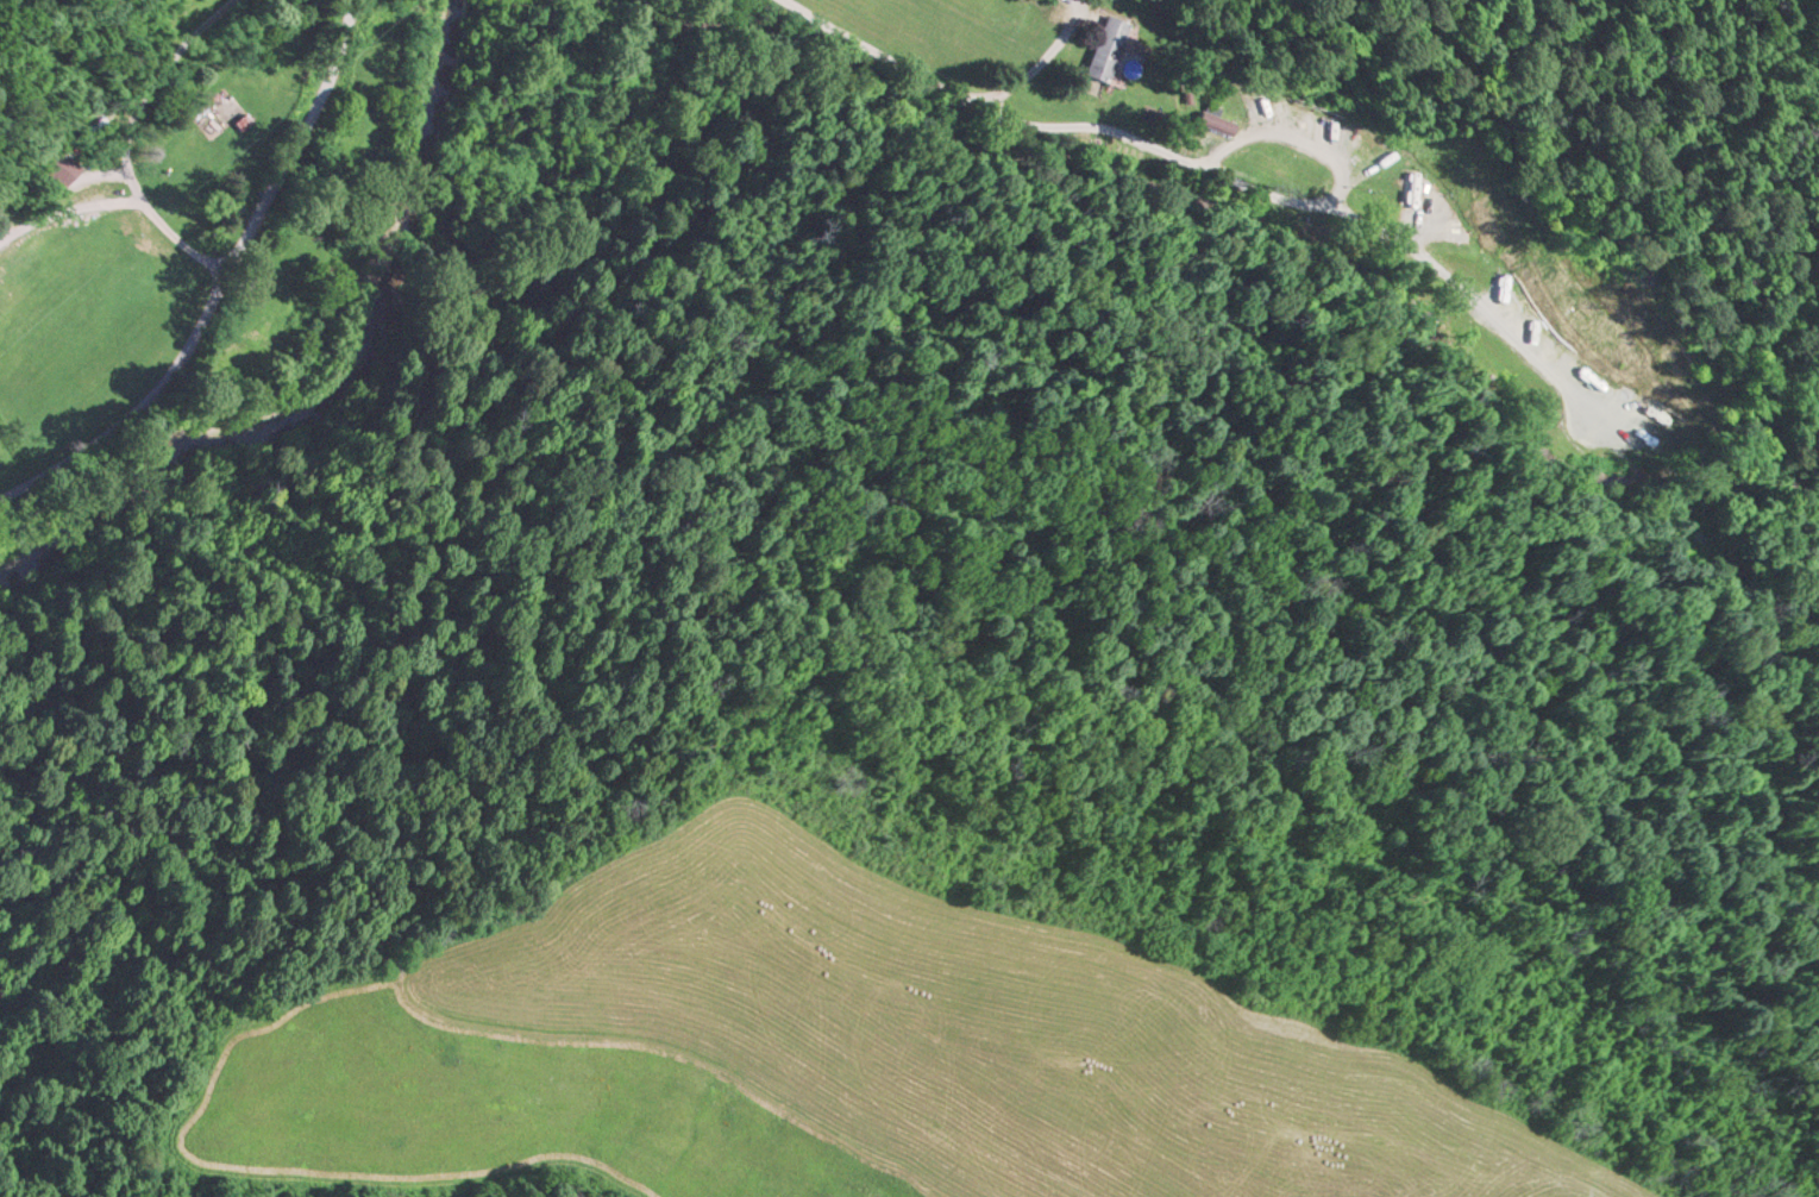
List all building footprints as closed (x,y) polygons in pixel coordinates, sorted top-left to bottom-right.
[(1128,24),(1104,14),(1081,75),(1104,84),(1128,24)] [(1440,228),(1456,216),(1426,179),(1411,191),(1440,228)]
